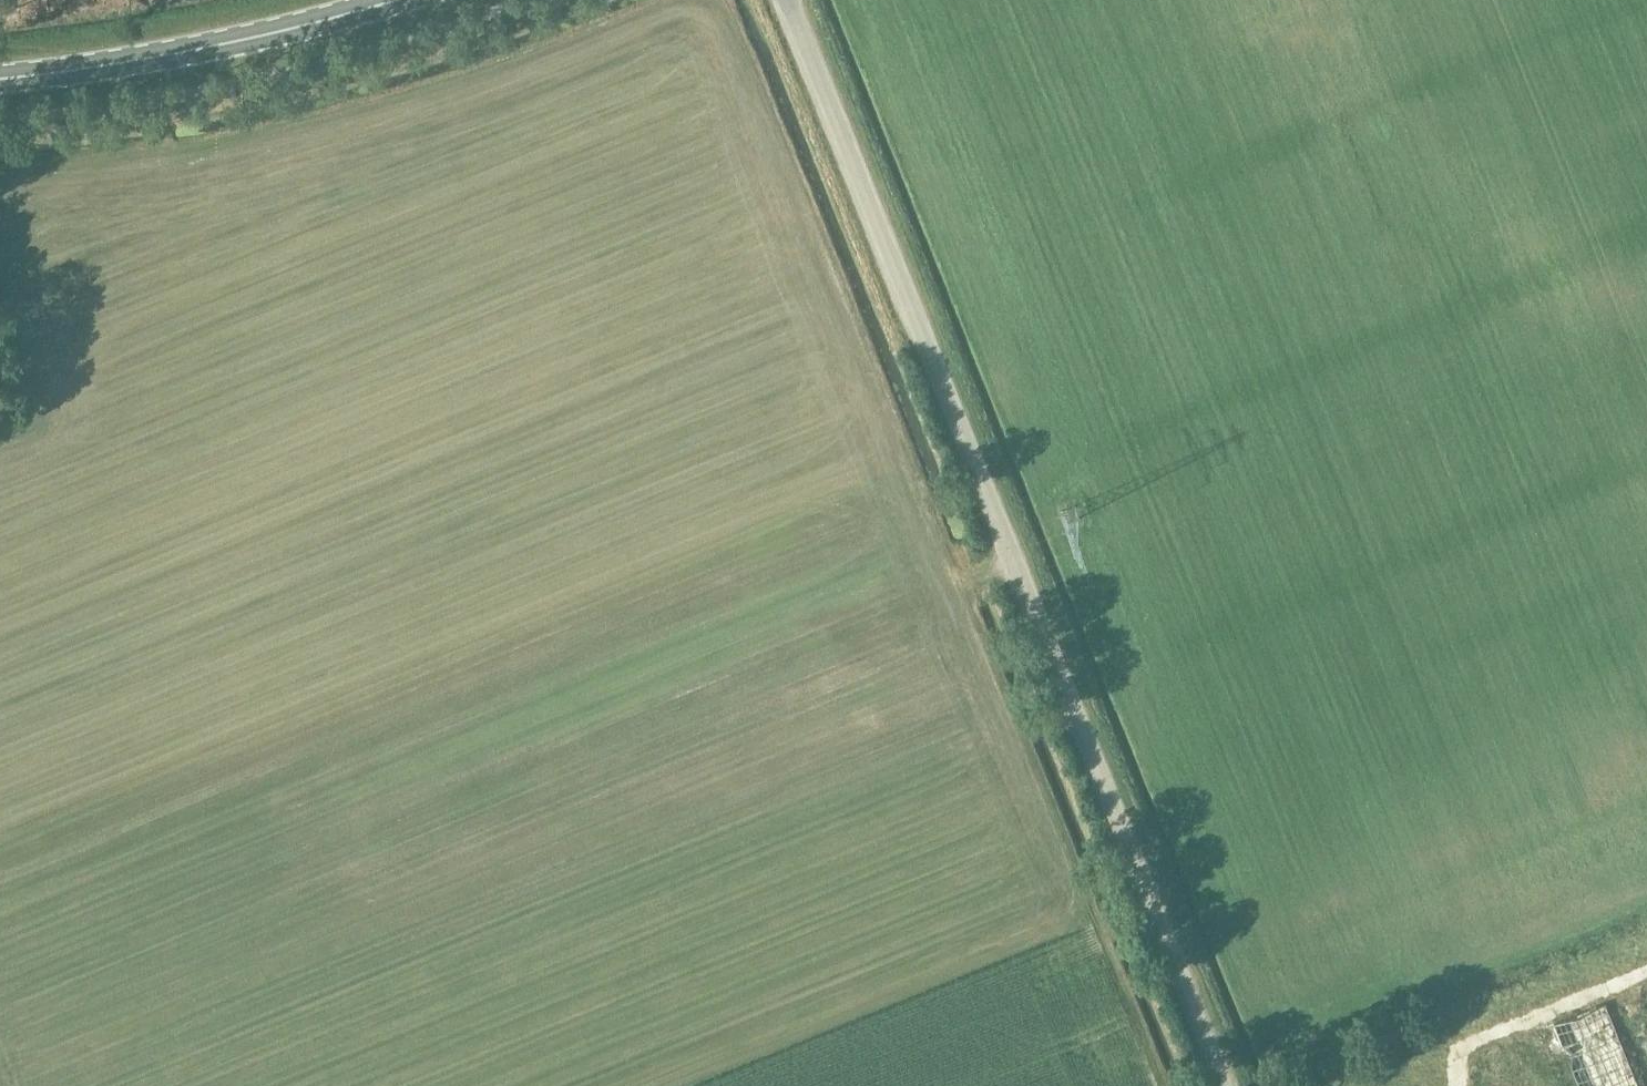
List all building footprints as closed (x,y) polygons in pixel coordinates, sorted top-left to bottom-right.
[(1624,981),(1637,1020),(1646,1017),(1646,974),(1624,981)] [(1473,1042),(1489,1085),(1547,1085),(1537,1058),(1569,1046),(1583,1085),(1637,1085),(1604,995),(1473,1042)]
